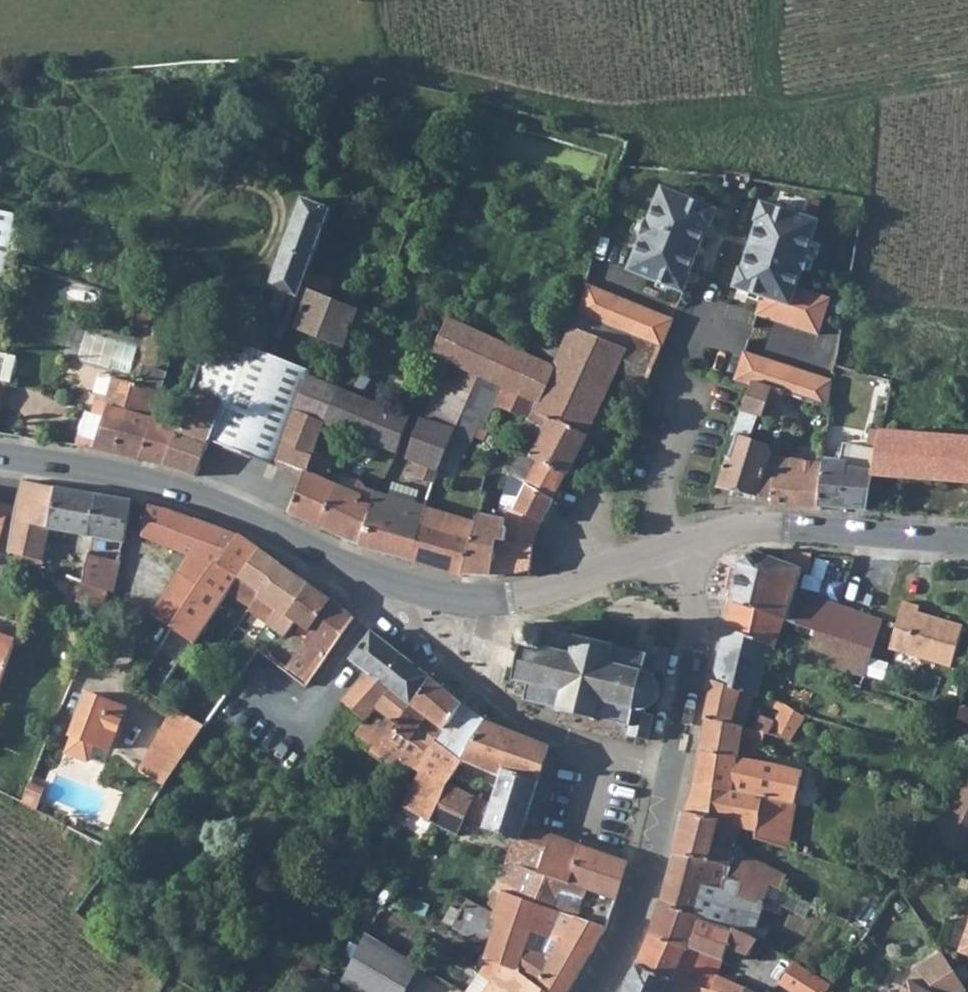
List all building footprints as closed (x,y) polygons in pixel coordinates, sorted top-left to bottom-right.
[(633,264),(688,287),(696,269),(694,267),(713,221),(715,222),(723,204),(667,181),(653,215),(651,214),(645,229),(647,230),(633,264)] [(280,336),(288,315),(298,285),(328,200),(301,192),(270,278),(279,281),(269,308),(277,311),(271,328),(280,336)] [(745,263),(738,281),(766,291),(760,309),(822,331),(834,295),(826,292),(801,283),(807,266),(809,267),(815,252),(812,251),(824,216),(768,197),(761,215),(764,216),(747,263),(745,263)] [(0,214),(0,304),(8,265),(17,217),(0,214)] [(575,312),(593,318),(605,288),(586,282),(575,312)] [(358,308),(298,285),(288,315),(302,321),(301,324),(345,343),(357,316),(358,308)] [(605,288),(593,318),(628,332),(641,302),(605,288)] [(144,298),(139,312),(150,316),(154,302),(144,298)] [(660,344),(665,345),(677,315),(641,302),(628,332),(632,333),(660,344)] [(474,368),(503,381),(540,396),(527,426),(538,433),(530,447),(568,474),(597,439),(602,407),(629,349),(626,347),(632,333),(628,332),(593,318),(575,312),(563,344),(556,362),(541,354),(548,338),(533,331),(525,349),(453,316),(435,351),(453,359),(474,368)] [(312,369),(256,347),(247,369),(204,357),(191,393),(225,403),(213,438),(280,459),(298,411),(312,369)] [(754,377),(756,377),(764,354),(747,348),(738,377),(753,382),(754,377)] [(764,354),(756,377),(785,387),(806,395),(831,403),(835,379),(764,354)] [(474,368),(453,359),(447,375),(469,385),(474,368)] [(497,400),(503,381),(474,368),(469,385),(469,388),(497,400)] [(324,380),(325,376),(312,369),(298,411),(328,422),(331,423),(340,387),(324,380)] [(884,388),(887,374),(877,371),(874,386),(884,388)] [(133,382),(122,377),(115,375),(110,392),(100,389),(93,410),(108,415),(112,404),(124,407),(133,382)] [(432,419),(455,428),(460,416),(469,388),(469,385),(447,375),(432,419)] [(756,377),(754,377),(753,382),(749,401),(765,407),(771,396),(781,399),(785,387),(756,377)] [(154,415),(162,391),(133,382),(124,407),(112,404),(108,415),(96,447),(140,459),(154,415)] [(350,390),(340,387),(331,423),(364,436),(368,437),(381,402),(350,390)] [(785,387),(781,399),(801,407),(806,395),(785,387)] [(477,424),(488,429),(497,400),(469,388),(460,416),(477,424)] [(202,475),(213,438),(225,403),(191,393),(180,423),(165,466),(202,475)] [(410,414),(381,402),(368,437),(379,442),(398,450),(410,414)] [(317,452),(328,422),(298,411),(280,459),(307,475),(295,511),(320,521),(337,484),(339,480),(326,473),(333,458),(317,452)] [(180,423),(154,415),(140,459),(165,466),(180,423)] [(452,433),(455,428),(432,419),(422,415),(409,454),(423,459),(443,466),(447,449),(452,433)] [(477,424),(460,416),(455,428),(452,433),(447,449),(443,466),(459,472),(477,424)] [(782,449),(775,438),(741,425),(729,458),(726,469),(721,482),(779,498),(781,468),(795,468),(797,454),(782,449)] [(844,440),(841,460),(827,458),(823,504),(866,507),(873,472),(883,427),(871,426),(868,442),(844,440)] [(967,480),(967,435),(883,427),(873,472),(967,480)] [(379,442),(368,437),(364,436),(358,447),(374,454),(379,442)] [(512,463),(532,475),(529,481),(555,496),(557,490),(562,482),(568,474),(530,447),(510,439),(506,452),(515,458),(512,463)] [(823,504),(827,458),(797,454),(795,468),(781,468),(779,498),(779,502),(780,505),(820,508),(823,504)] [(439,477),(443,466),(423,459),(424,474),(439,477)] [(375,513),(377,485),(358,477),(354,490),(337,484),(320,521),(363,538),(375,513)] [(57,485),(27,479),(13,553),(45,562),(50,528),(57,485)] [(523,496),(519,507),(545,520),(555,496),(529,481),(523,496)] [(363,538),(415,554),(431,503),(378,484),(377,485),(375,513),(363,538)] [(57,485),(50,528),(76,532),(70,578),(86,582),(89,554),(83,553),(84,536),(92,537),(98,494),(57,485)] [(89,554),(123,559),(129,501),(98,494),(92,537),(84,536),(83,553),(89,554)] [(461,514),(431,503),(415,554),(464,569),(485,499),(468,494),(461,514)] [(495,573),(504,543),(508,530),(499,528),(502,516),(504,507),(498,506),(485,499),(464,569),(495,573)] [(1,548),(15,506),(0,501),(0,548),(1,548)] [(172,580),(193,592),(214,561),(222,559),(240,531),(147,505),(142,539),(189,553),(172,580)] [(539,535),(545,520),(519,507),(517,511),(513,531),(510,543),(504,543),(495,573),(534,568),(536,550),(539,535)] [(509,524),(508,530),(513,531),(517,511),(504,507),(502,516),(502,523),(509,524)] [(502,516),(499,528),(508,530),(509,524),(502,523),(502,516)] [(513,531),(508,530),(504,543),(510,543),(513,531)] [(222,559),(214,561),(193,592),(174,624),(195,639),(239,572),(243,573),(261,545),(240,531),(222,559)] [(249,606),(279,628),(313,580),(261,545),(243,573),(261,587),(249,606)] [(801,568),(782,560),(753,549),(741,558),(731,597),(786,615),(790,617),(801,568)] [(807,570),(811,551),(785,551),(782,560),(801,568),(807,570)] [(120,591),(123,559),(89,554),(86,582),(112,589),(120,591)] [(174,624),(193,592),(172,580),(153,610),(163,616),(174,624)] [(313,580),(279,628),(284,633),(268,656),(285,667),(296,652),(334,594),(313,580)] [(883,618),(808,593),(799,620),(820,627),(875,645),(883,618)] [(336,596),(334,594),(296,652),(299,654),(320,667),(340,637),(359,614),(336,596)] [(779,642),(786,615),(731,597),(714,677),(756,691),(760,693),(772,640),(779,642)] [(904,600),(891,647),(953,665),(965,623),(919,610),(921,604),(904,600)] [(168,634),(174,624),(163,616),(158,626),(168,634)] [(545,625),(543,622),(527,621),(527,617),(523,617),(523,621),(525,621),(523,633),(519,634),(519,639),(523,639),(521,648),(517,648),(515,656),(514,663),(518,671),(515,670),(513,671),(512,673),(513,675),(515,677),(518,675),(519,674),(536,677),(535,685),(531,691),(528,694),(530,696),(533,696),(535,694),(536,692),(565,700),(566,704),(570,703),(597,709),(598,712),(601,713),(603,710),(628,716),(630,725),(628,730),(650,736),(656,712),(647,710),(659,699),(663,684),(659,672),(666,673),(673,648),(650,641),(648,646),(646,651),(617,643),(617,641),(609,641),(583,633),(579,633),(545,625)] [(868,673),(875,645),(820,627),(814,644),(836,652),(832,661),(868,673)] [(376,628),(354,659),(371,671),(351,697),(371,715),(368,720),(370,730),(386,744),(414,701),(433,673),(376,628)] [(15,644),(0,639),(0,684),(15,644)] [(287,669),(307,683),(320,667),(299,654),(287,669)] [(876,658),(870,674),(884,680),(890,663),(876,658)] [(463,697),(433,673),(414,701),(447,725),(463,697)] [(762,726),(748,723),(756,691),(714,677),(705,714),(709,714),(703,746),(759,761),(753,745),(783,751),(787,737),(794,737),(807,711),(802,711),(794,705),(785,700),(778,698),(776,704),(783,705),(780,716),(765,713),(762,726)] [(94,739),(111,745),(126,701),(86,688),(65,746),(68,753),(83,757),(89,754),(94,739)] [(487,717),(463,697),(447,725),(439,740),(464,758),(487,717)] [(414,701),(386,744),(424,773),(439,740),(447,725),(414,701)] [(160,784),(200,724),(176,707),(136,765),(160,784)] [(464,758),(502,775),(504,771),(538,782),(552,740),(487,717),(464,758)] [(450,785),(464,758),(439,740),(424,773),(403,807),(424,819),(420,827),(426,830),(431,822),(450,785)] [(762,794),(796,803),(806,768),(759,761),(703,746),(702,752),(699,772),(694,791),(686,809),(753,826),(762,794)] [(967,822),(967,770),(953,799),(946,813),(967,822)] [(517,834),(498,885),(504,887),(542,900),(553,874),(544,869),(555,832),(525,823),(538,782),(504,771),(502,775),(498,784),(491,808),(483,806),(479,820),(485,821),(484,825),(517,834)] [(450,785),(431,822),(453,833),(474,797),(450,785)] [(785,845),(796,803),(762,794),(753,826),(751,836),(763,839),(772,842),(785,845)] [(686,809),(673,847),(726,861),(729,838),(749,841),(751,836),(753,826),(686,809)] [(967,845),(967,822),(946,813),(937,831),(967,845)] [(555,832),(544,869),(553,874),(572,880),(585,842),(555,832)] [(772,842),(763,839),(761,847),(771,849),(772,842)] [(813,843),(803,841),(801,850),(811,852),(813,843)] [(630,856),(585,842),(572,880),(592,887),(617,896),(630,856)] [(734,931),(753,939),(769,885),(743,876),(739,887),(722,882),(726,861),(673,847),(665,900),(704,917),(734,931)] [(748,856),(745,866),(726,861),(722,882),(739,887),(743,876),(769,885),(778,888),(785,866),(748,856)] [(542,900),(563,908),(567,895),(572,880),(553,874),(542,900)] [(488,958),(511,968),(550,991),(567,991),(608,924),(581,914),(563,908),(542,900),(504,887),(496,904),(471,894),(468,900),(460,913),(458,918),(470,923),(476,915),(490,921),(496,910),(504,913),(488,958)] [(592,887),(586,901),(581,914),(608,924),(617,896),(592,887)] [(442,906),(451,909),(460,913),(468,900),(449,892),(442,906)] [(586,901),(567,895),(563,908),(581,914),(586,901)] [(665,900),(652,930),(688,945),(690,946),(704,917),(665,900)] [(966,900),(954,936),(955,940),(967,945),(967,901),(966,900)] [(437,913),(424,909),(421,917),(435,920),(437,913)] [(460,913),(451,909),(448,918),(456,921),(458,918),(460,913)] [(690,946),(725,960),(729,945),(734,931),(704,917),(690,946)] [(688,945),(652,930),(640,960),(675,973),(688,945)] [(753,939),(734,931),(729,945),(752,956),(759,942),(753,939)] [(419,965),(408,958),(369,933),(343,980),(361,991),(404,991),(419,965)] [(936,941),(911,958),(894,981),(884,975),(877,985),(871,986),(868,991),(942,991),(944,990),(962,980),(936,941)] [(709,986),(723,991),(751,991),(753,987),(722,975),(725,960),(690,946),(688,945),(675,973),(709,986)] [(778,979),(806,991),(819,991),(831,974),(789,955),(778,979)] [(482,991),(550,991),(511,968),(488,958),(480,966),(475,973),(489,982),(482,991)] [(672,988),(680,991),(723,991),(709,986),(675,973),(640,960),(625,991),(670,991),(672,988)] [(489,982),(475,973),(463,991),(464,991),(482,991),(489,982)]
